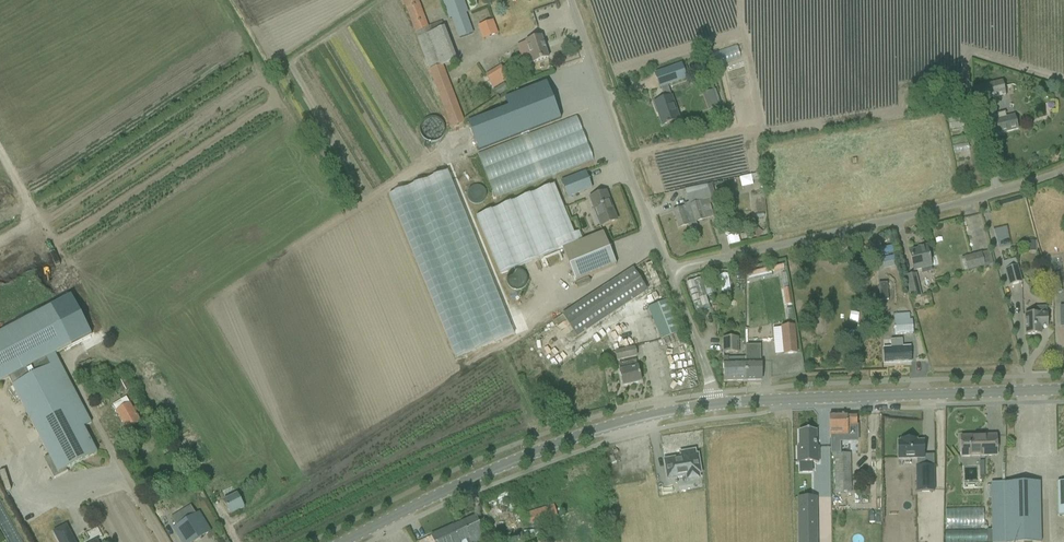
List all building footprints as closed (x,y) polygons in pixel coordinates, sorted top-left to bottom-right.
[(428,27),(417,0),(403,0),(431,73),(451,128),(465,123),(443,69),(442,66),(457,60),(444,28),(443,28),(441,22),(428,27)] [(449,20),(451,19),(458,39),(473,33),(465,13),(468,12),(464,0),(441,0),(449,20)] [(482,39),(498,33),(493,20),(478,26),(482,39)] [(548,58),(541,37),(540,38),(526,42),(533,63),(548,58)] [(718,53),(721,66),(744,62),(742,48),(718,53)] [(669,124),(673,122),(680,120),(671,97),(667,86),(686,79),(681,65),(665,70),(654,74),(660,88),(661,88),(665,99),(654,103),(662,126),(667,125),(669,124)] [(485,76),(494,88),(509,78),(500,66),(485,76)] [(1005,96),(1002,82),(983,86),(986,100),(1005,96)] [(508,109),(468,124),(478,151),(561,119),(547,83),(504,99),(508,109)] [(718,92),(708,96),(714,113),(724,109),(718,92)] [(1018,129),(1014,116),(1006,118),(1005,112),(986,117),(991,137),(1018,129)] [(971,127),(969,113),(947,116),(950,130),(971,127)] [(483,151),(497,197),(598,166),(584,120),(483,151)] [(447,171),(388,195),(455,358),(514,334),(447,171)] [(585,172),(561,182),(567,198),(592,189),(585,172)] [(762,173),(751,175),(752,181),(764,178),(762,173)] [(689,206),(673,211),(678,228),(688,225),(689,229),(692,232),(696,230),(697,227),(696,222),(714,217),(708,199),(716,197),(712,184),(707,185),(696,188),(685,191),(689,206)] [(554,185),(476,217),(499,273),(577,242),(554,185)] [(600,227),(607,224),(617,221),(606,193),(589,199),(600,227)] [(758,240),(763,233),(757,229),(752,235),(758,240)] [(1000,231),(1002,250),(1014,249),(1012,230),(1000,231)] [(616,265),(603,232),(563,249),(576,281),(616,265)] [(729,237),(724,238),(728,251),(733,249),(729,237)] [(884,251),(888,272),(901,269),(897,248),(884,251)] [(932,271),(931,267),(929,259),(926,248),(909,252),(912,263),(914,271),(921,269),(922,274),(932,271)] [(990,251),(964,257),(968,271),(994,264),(990,251)] [(1022,283),(1017,267),(1015,259),(1003,263),(1006,276),(1009,286),(1022,283)] [(748,278),(784,269),(782,263),(746,272),(748,278)] [(656,284),(663,281),(656,265),(649,268),(656,284)] [(578,337),(638,297),(647,292),(632,269),(623,275),(563,315),(578,337)] [(906,277),(912,301),(921,298),(915,275),(906,277)] [(1057,275),(1050,276),(1053,294),(1060,293),(1057,275)] [(879,300),(888,300),(887,283),(878,284),(879,300)] [(788,289),(782,290),(785,306),(791,305),(788,289)] [(0,333),(0,383),(8,379),(53,465),(48,467),(54,479),(68,472),(66,469),(97,453),(83,428),(91,424),(55,355),(91,335),(70,296),(0,333)] [(659,341),(681,332),(668,300),(647,308),(659,341)] [(1047,328),(1046,307),(1034,308),(1034,315),(1025,315),(1026,335),(1041,335),(1041,328),(1047,328)] [(911,320),(909,320),(909,314),(894,315),(895,335),(912,334),(911,320)] [(797,354),(794,326),(781,328),(784,355),(797,354)] [(723,339),(723,353),(738,353),(738,338),(734,338),(723,339)] [(911,357),(910,352),(910,348),(902,349),(901,341),(892,342),(892,350),(884,350),(884,364),(911,363),(911,358),(912,358),(912,357),(911,357)] [(746,363),(746,381),(761,381),(760,346),(746,347),(746,358),(745,358),(745,363),(746,363)] [(637,357),(635,347),(614,351),(616,361),(637,357)] [(744,358),(723,358),(723,381),(746,381),(746,363),(745,363),(745,358),(744,358)] [(641,382),(638,372),(638,368),(636,361),(618,365),(619,372),(620,376),(623,386),(641,382)] [(127,430),(136,424),(142,422),(127,397),(122,400),(113,405),(127,430)] [(539,413),(552,407),(549,399),(535,404),(539,413)] [(844,415),(830,415),(830,433),(831,439),(831,440),(844,440),(844,415)] [(844,415),(844,440),(848,440),(848,431),(857,431),(857,426),(856,415),(847,415),(844,415)] [(800,448),(798,448),(798,464),(819,463),(819,447),(817,448),(817,431),(799,431),(800,448)] [(852,451),(879,451),(879,436),(862,436),(862,437),(852,437),(852,451)] [(961,437),(961,448),(961,458),(996,457),(996,447),(996,436),(995,436),(995,438),(972,439),(972,437),(961,437)] [(923,442),(915,443),(915,440),(902,441),(902,443),(898,443),(899,459),(917,458),(917,467),(923,466),(922,458),(923,458),(923,442)] [(686,482),(701,480),(697,456),(695,456),(694,452),(685,453),(686,457),(665,461),(668,480),(685,478),(686,482)] [(835,494),(851,493),(850,454),(834,454),(835,494)] [(917,467),(904,467),(904,493),(923,492),(923,466),(917,467)] [(958,485),(967,484),(966,474),(957,475),(958,485)] [(1040,482),(995,483),(991,484),(992,541),(1041,541),(1040,482)] [(224,502),(225,505),(230,515),(244,508),(239,498),(238,495),(224,502)] [(798,499),(799,541),(816,541),(816,508),(805,508),(805,498),(798,499)] [(838,512),(849,512),(850,505),(839,504),(838,512)] [(522,515),(526,525),(526,527),(557,518),(557,516),(554,505),(522,515)] [(210,532),(199,514),(196,516),(190,507),(180,513),(171,518),(176,527),(173,529),(181,541),(194,541),(210,532)] [(93,508),(86,511),(89,518),(96,514),(93,508)] [(471,538),(483,533),(475,516),(454,526),(461,541),(473,541),(471,538)] [(66,526),(56,531),(53,532),(58,541),(75,541),(66,526)] [(454,526),(431,536),(434,541),(461,541),(454,526)]
